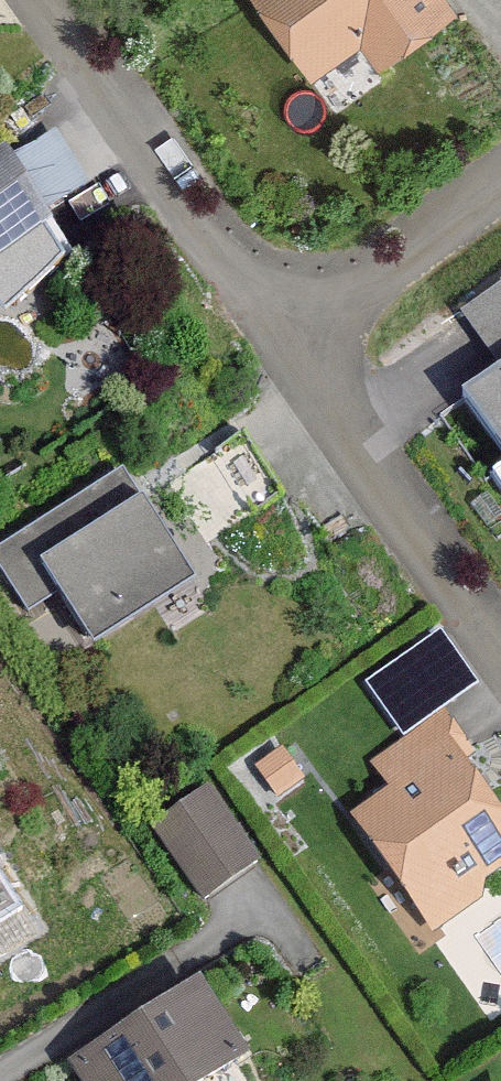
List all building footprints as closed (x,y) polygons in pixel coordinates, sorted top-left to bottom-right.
[(312,84),(365,47),(384,73),(461,18),(448,0),(251,0),(312,84)] [(10,167),(0,173),(0,271),(57,233),(10,167)] [(451,326),(491,382),(441,417),(500,501),(500,291),(451,326)] [(123,473),(0,553),(0,582),(27,623),(61,600),(93,648),(195,582),(123,473)] [(500,894),(500,815),(441,717),(372,759),(393,794),(355,818),(428,938),(500,894)] [(246,872),(206,801),(149,833),(210,896),(246,872)] [(207,986),(69,1072),(74,1080),(208,1080),(246,1059),(207,986)]
